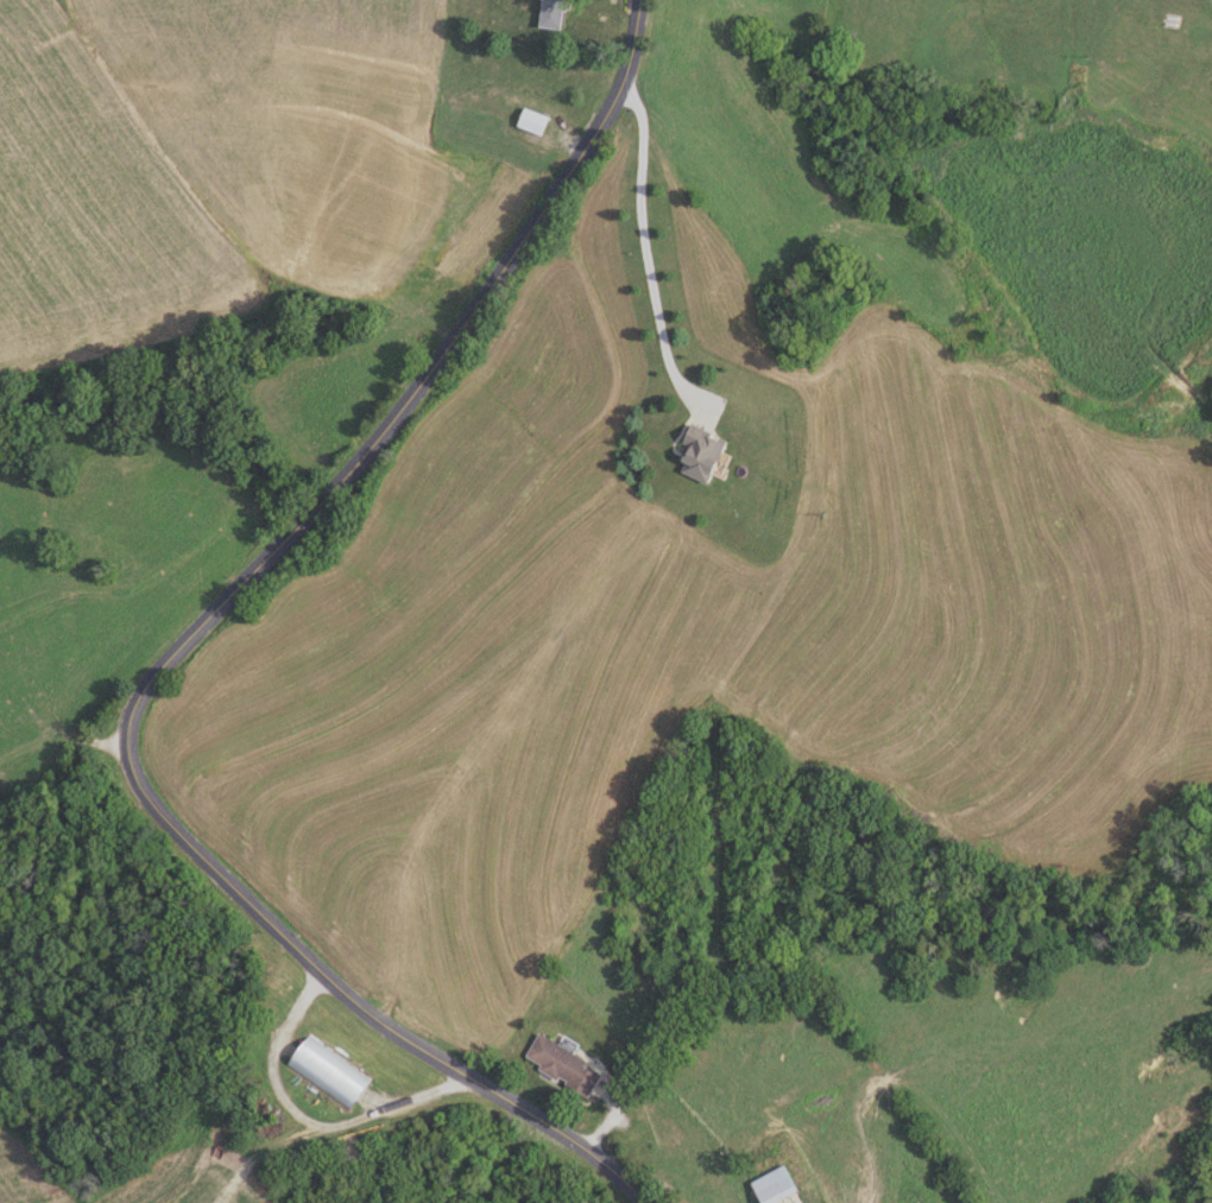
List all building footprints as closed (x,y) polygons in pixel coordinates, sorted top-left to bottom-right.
[(543,29),(567,30),(568,0),(544,0),(543,29)] [(518,127),(543,136),(550,118),(525,108),(518,127)] [(713,486),(730,441),(694,428),(678,473),(713,486)] [(589,1098),(604,1072),(540,1034),(525,1060),(589,1098)] [(286,1069),(352,1110),(371,1080),(306,1038),(286,1069)] [(787,1165),(752,1183),(763,1202),(776,1202),(800,1191),(787,1165)]
